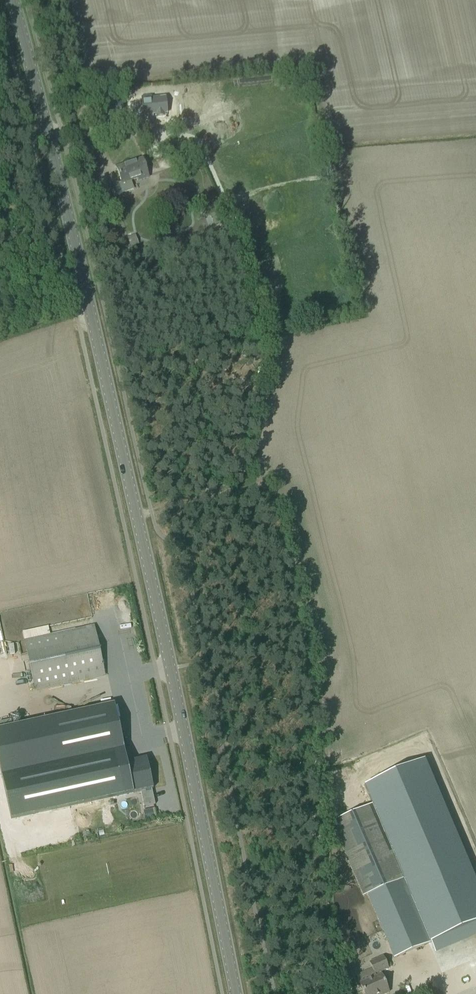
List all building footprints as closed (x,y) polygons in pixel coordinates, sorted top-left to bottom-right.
[(153,97),(143,98),(145,116),(158,114),(158,117),(166,116),(165,114),(169,113),(167,97),(153,99),(153,97)] [(123,116),(122,100),(98,103),(99,119),(123,116)] [(148,177),(142,159),(116,168),(121,183),(117,184),(117,183),(117,184),(120,193),(121,193),(133,189),(130,181),(138,178),(138,180),(148,177)] [(204,175),(199,178),(204,188),(209,186),(204,175)] [(215,225),(226,219),(221,208),(210,213),(215,225)] [(25,641),(36,690),(105,675),(94,625),(25,641)] [(0,729),(0,770),(1,776),(113,752),(123,795),(153,789),(146,758),(127,762),(114,705),(0,729)] [(364,787),(431,944),(475,924),(475,884),(424,761),(364,787)] [(367,895),(394,958),(429,944),(370,806),(336,821),(340,830),(334,833),(362,898),(367,895)] [(380,972),(388,969),(383,957),(369,963),(375,977),(359,984),(364,993),(385,993),(389,992),(380,972)]
